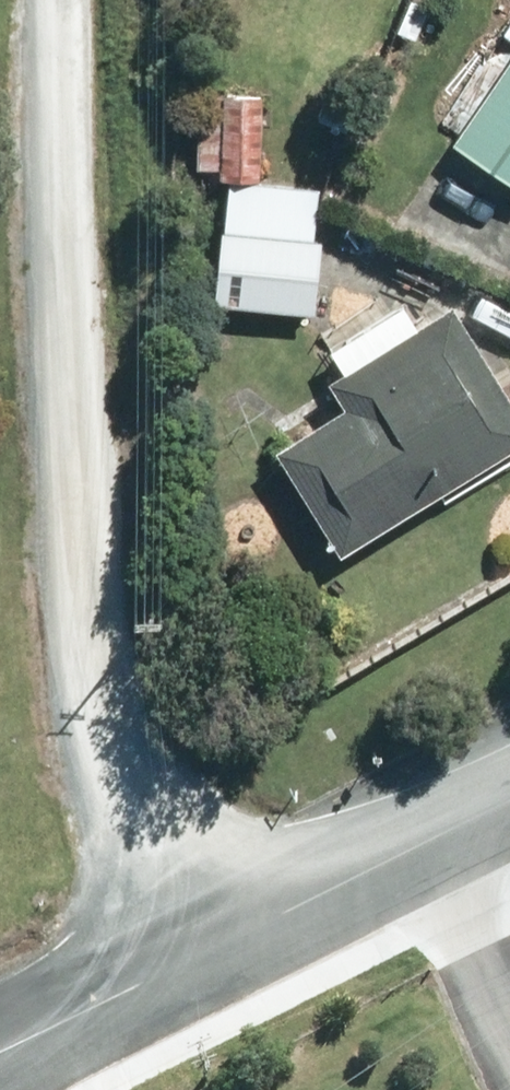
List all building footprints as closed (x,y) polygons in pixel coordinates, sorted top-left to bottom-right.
[(454,145),(509,183),(509,63),(454,145)] [(198,173),(222,180),(262,182),(265,101),(201,98),(198,173)] [(229,236),(222,310),(319,319),(325,244),(317,243),(321,193),(236,186),(232,236),(229,236)] [(284,456),(348,561),(509,461),(509,387),(462,309),(337,386),(354,413),(284,456)]
